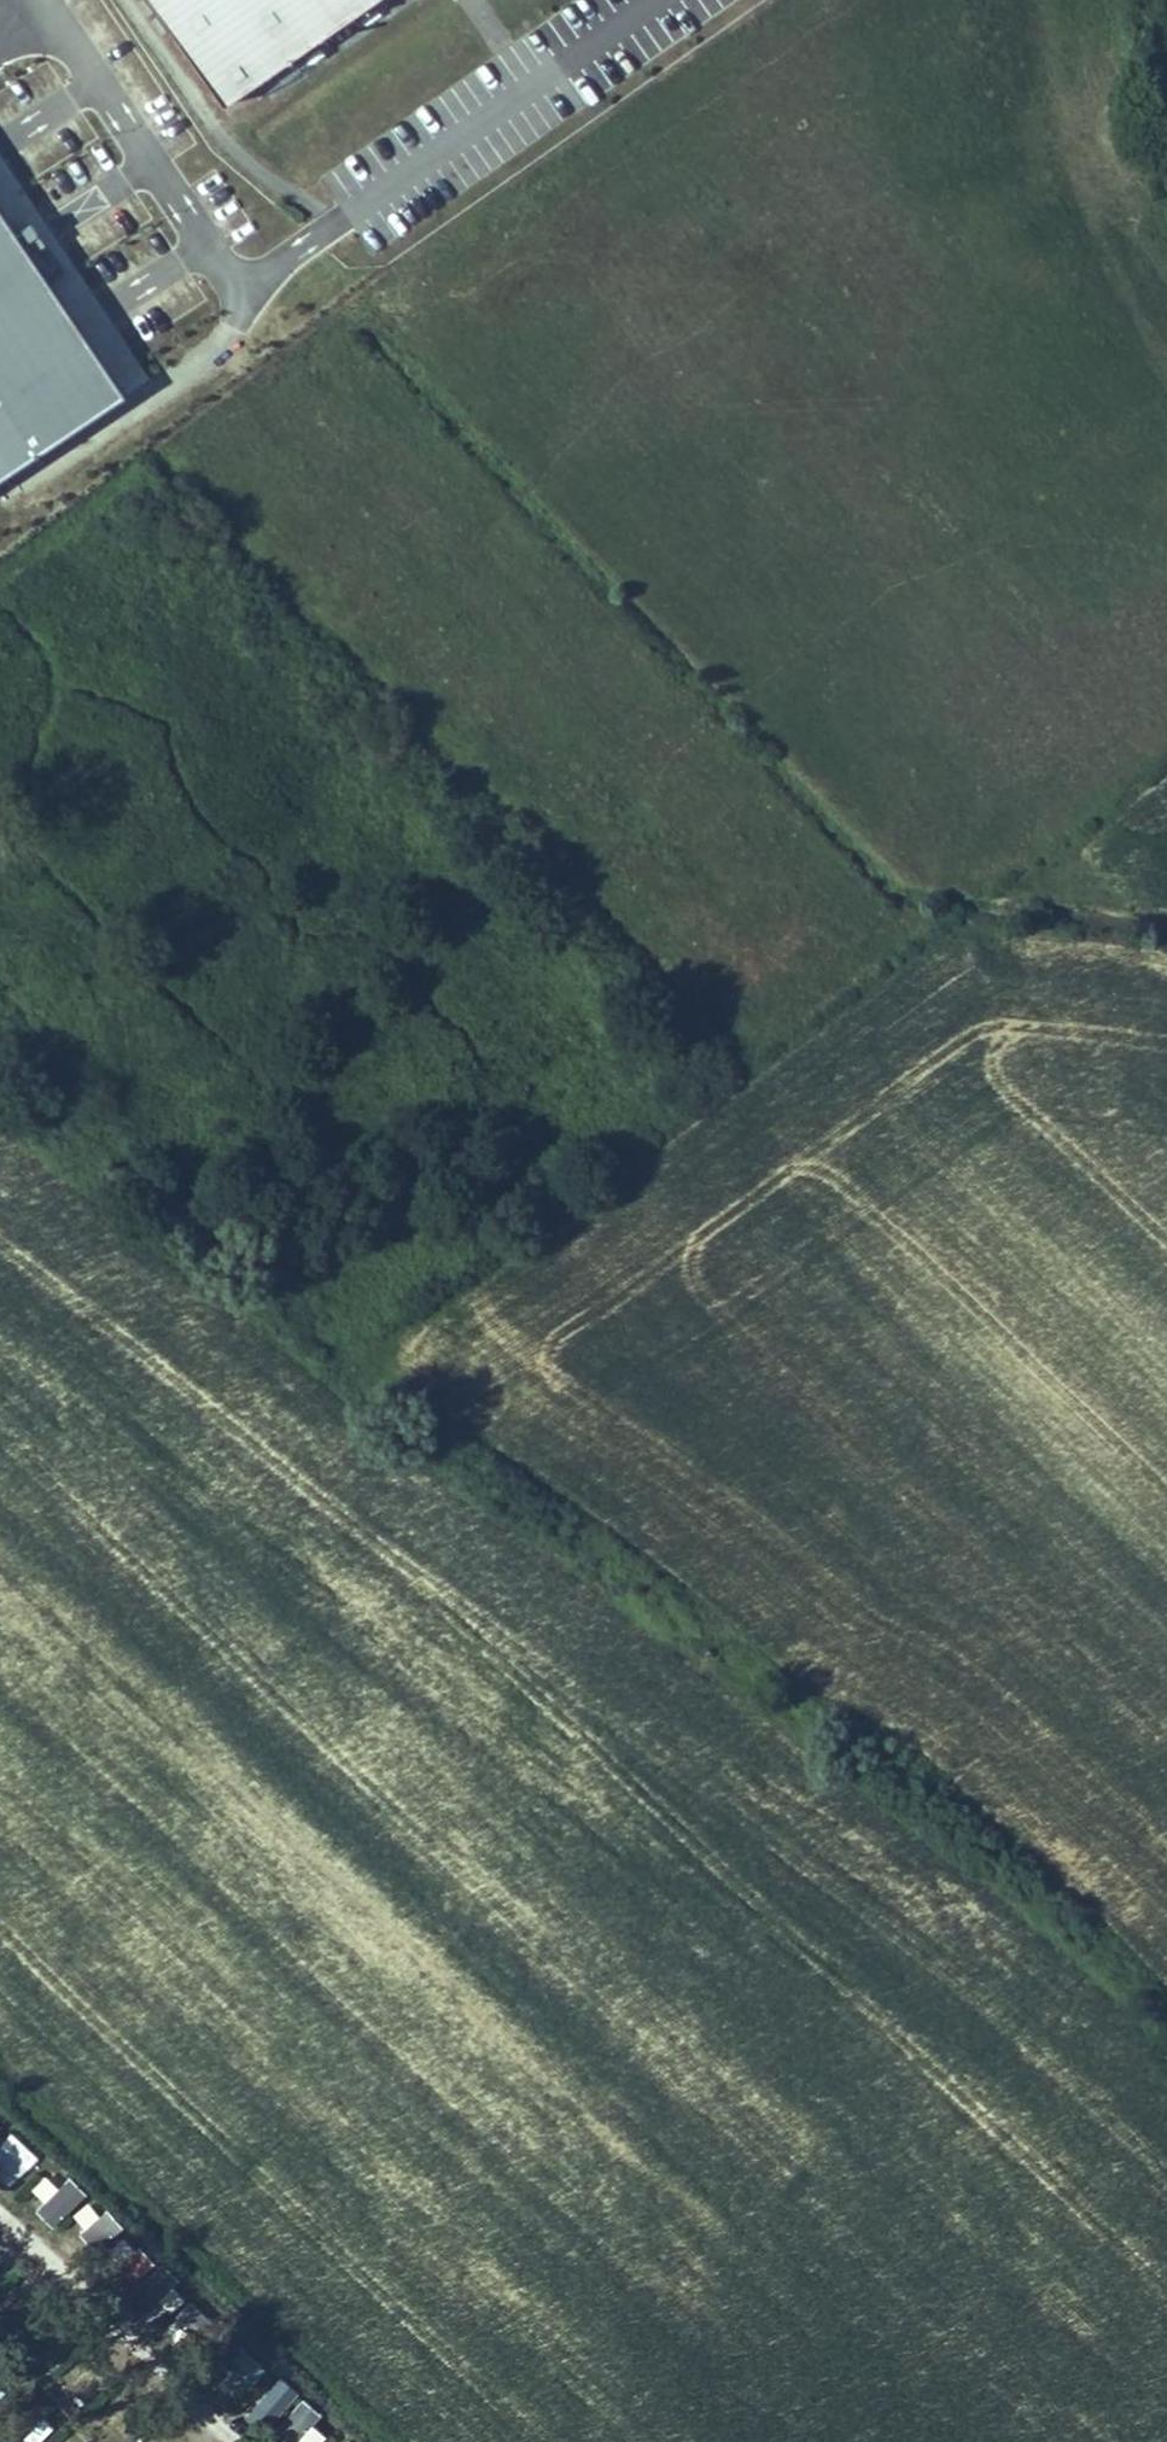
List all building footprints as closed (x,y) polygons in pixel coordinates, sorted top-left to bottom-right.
[(218,99),(365,0),(151,0),(218,99)] [(0,194),(0,481),(133,393),(0,194)] [(25,2202),(58,2225),(82,2193),(50,2169),(25,2202)] [(187,2332),(207,2315),(194,2299),(174,2316),(187,2332)]
